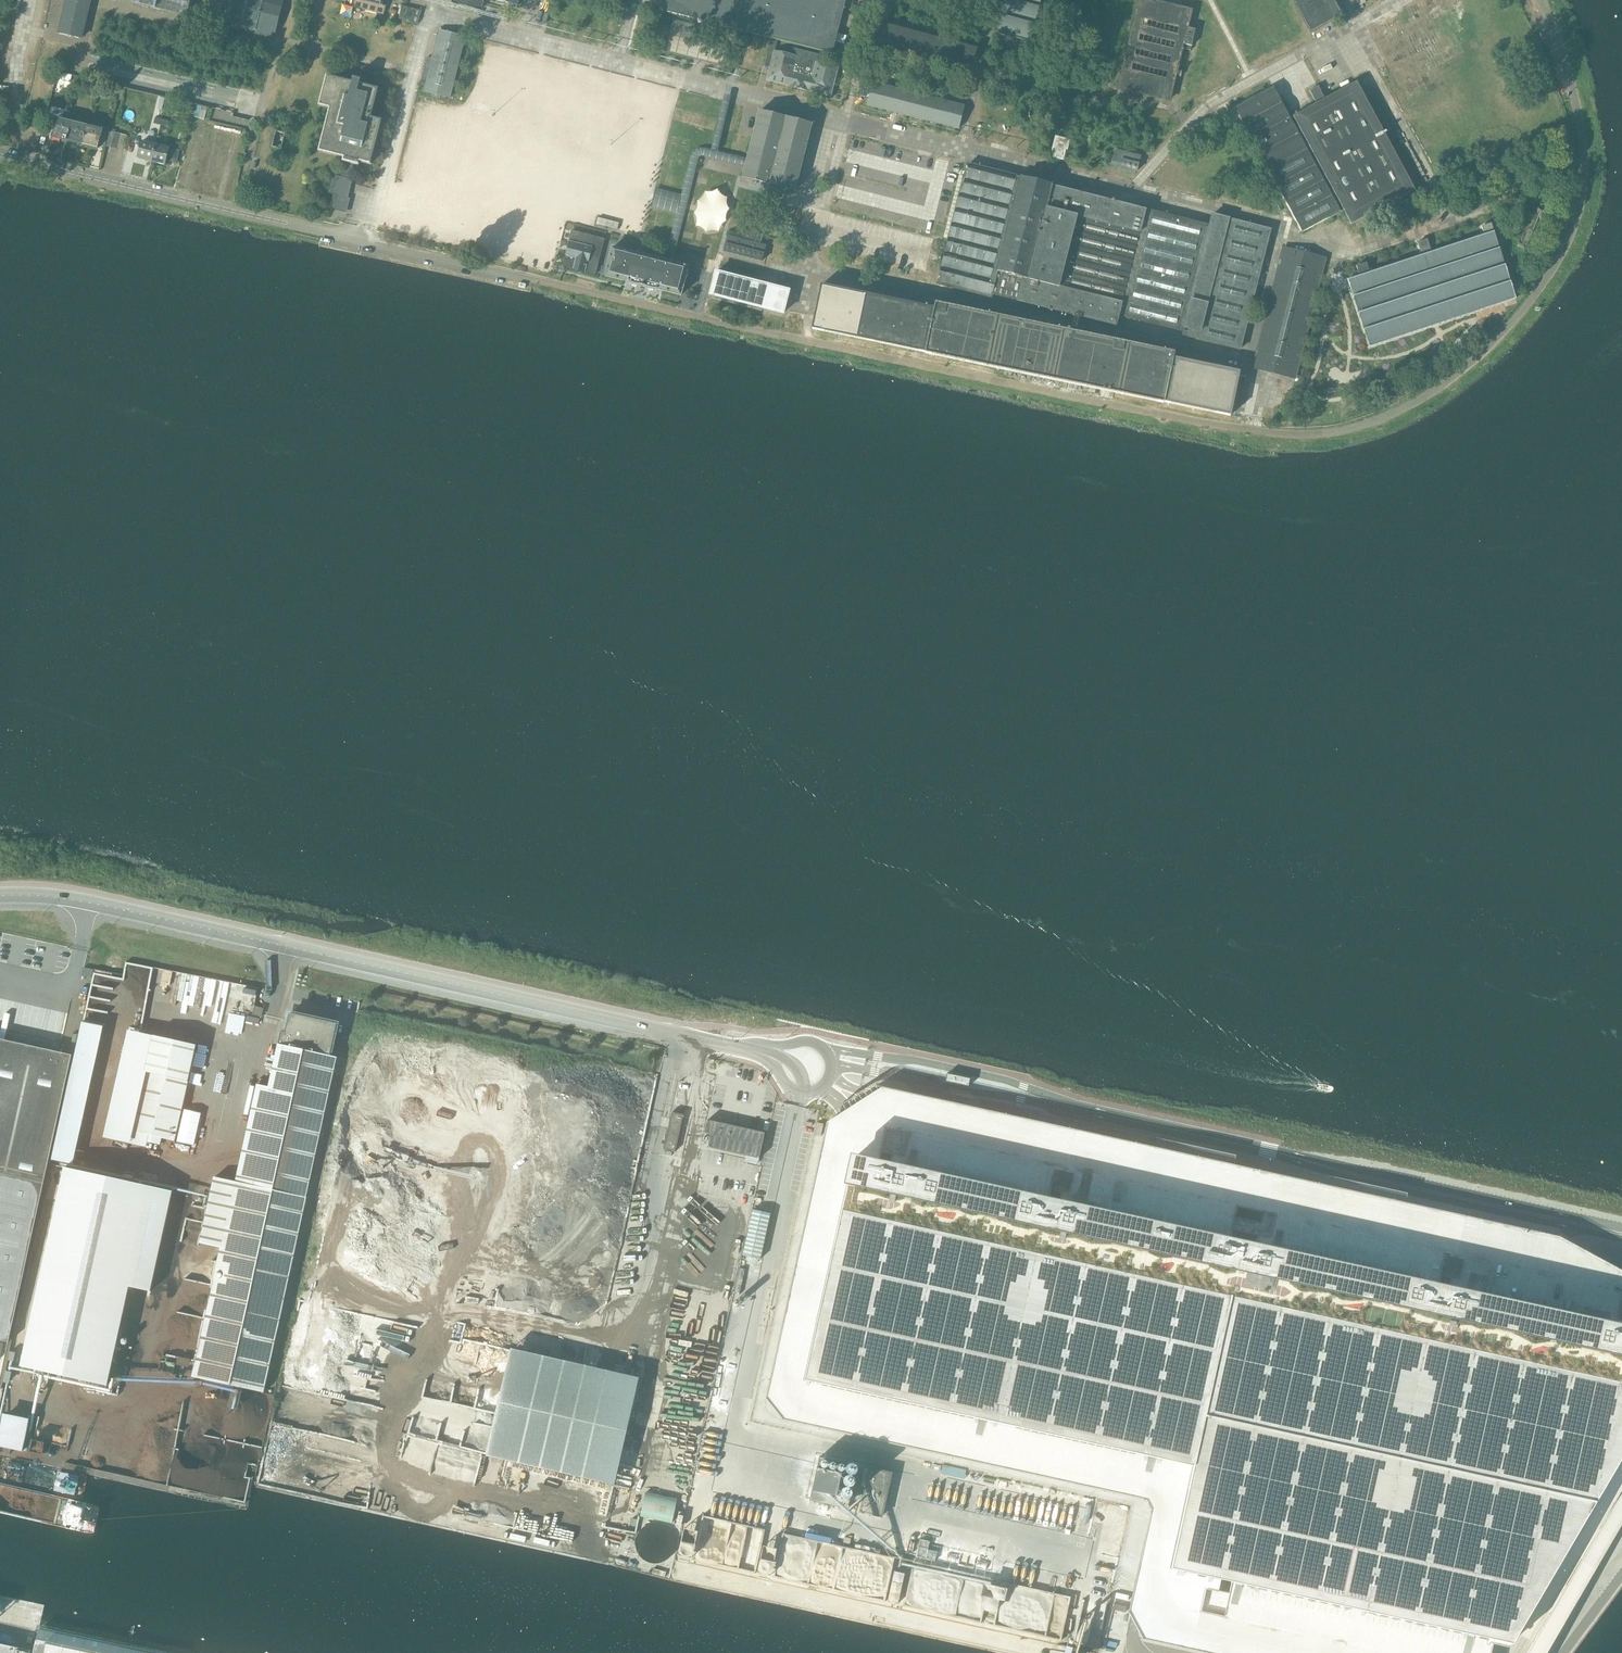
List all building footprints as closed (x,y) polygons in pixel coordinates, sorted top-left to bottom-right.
[(59,32),(82,38),(91,0),(67,0),(59,32)] [(133,3),(187,17),(191,0),(134,0),(133,3)] [(206,21),(274,38),(283,0),(211,0),(206,21)] [(353,7),(383,14),(385,6),(380,5),(381,0),(355,0),(353,7)] [(481,9),(483,0),(454,0),(453,2),(481,9)] [(663,11),(739,30),(734,48),(736,48),(728,76),(728,77),(727,83),(734,85),(735,78),(736,78),(735,78),(742,50),(744,50),(748,33),(772,39),(765,66),(766,67),(766,66),(770,68),(767,79),(767,80),(768,80),(788,85),(788,86),(789,86),(808,91),(809,91),(810,91),(830,96),(829,96),(831,96),(831,95),(837,69),(838,69),(838,67),(837,67),(820,63),(822,56),(794,49),(792,56),(774,51),(778,40),(832,54),(844,10),(851,12),(854,0),(666,0),(663,11)] [(996,33),(1030,42),(1041,0),(1005,0),(996,33)] [(1129,30),(1126,36),(1125,42),(1123,48),(1121,56),(1119,62),(1124,64),(1119,88),(1169,100),(1175,75),(1181,77),(1182,71),(1177,70),(1182,48),(1190,50),(1195,29),(1187,27),(1191,10),(1152,0),(1136,0),(1135,3),(1129,30)] [(1310,31),(1341,15),(1333,0),(1294,0),(1310,31)] [(421,11),(402,6),(399,18),(418,23),(421,11)] [(977,48),(879,22),(874,40),(972,66),(977,48)] [(449,33),(439,30),(432,59),(427,57),(421,81),(426,82),(424,91),(433,94),(432,96),(440,98),(440,95),(449,98),(465,37),(454,34),(455,30),(450,29),(449,33)] [(326,75),(319,106),(329,109),(318,152),(343,158),(343,162),(345,162),(343,169),(341,177),(333,175),(328,193),(334,194),(330,207),(345,211),(353,180),(349,179),(354,161),(371,165),(382,120),(371,117),(379,89),(360,84),(361,79),(354,78),(352,82),(326,75)] [(934,88),(945,91),(948,82),(937,79),(934,88)] [(1356,81),(1325,98),(1318,85),(1309,90),(1316,103),(1293,116),(1297,123),(1343,210),(1351,224),(1415,190),(1356,81)] [(959,127),(960,122),(960,121),(962,114),(963,112),(962,112),(964,107),(964,106),(962,105),(942,100),(940,100),(934,98),(933,98),(920,95),(920,94),(918,94),(905,91),(903,90),(897,89),(896,88),(875,83),(873,83),(873,84),(872,89),(871,89),(871,90),(869,98),(869,99),(868,104),(867,106),(869,106),(890,111),(890,112),(891,112),(897,113),(899,114),(912,117),(913,118),(914,117),(927,121),(928,121),(934,123),(936,123),(957,128),(956,129),(958,129),(959,127)] [(1273,87),(1235,107),(1261,158),(1257,160),(1262,168),(1266,166),(1302,232),(1343,210),(1297,123),(1294,125),(1273,87)] [(207,109),(196,106),(194,117),(204,120),(207,109)] [(793,189),(795,190),(796,188),(795,188),(797,180),(797,181),(798,179),(800,171),(800,170),(806,144),(807,145),(807,143),(809,135),(809,134),(811,127),(812,125),(809,124),(799,122),(799,121),(797,121),(785,118),(783,117),(782,117),(774,115),(771,114),(771,115),(761,112),(759,111),(758,114),(757,121),(756,121),(756,122),(754,130),(754,131),(748,157),(747,157),(747,158),(747,159),(745,165),(743,174),(742,177),(745,177),(755,180),(757,180),(767,183),(770,184),(770,183),(780,186),(783,187),(793,189)] [(52,136),(66,140),(71,123),(72,123),(73,117),(66,115),(65,121),(56,119),(55,121),(54,126),(53,133),(52,136)] [(55,121),(49,119),(46,131),(53,133),(54,126),(55,121)] [(66,140),(82,144),(87,127),(72,123),(71,123),(66,140)] [(99,143),(105,145),(108,132),(87,127),(82,144),(98,148),(99,143)] [(281,149),(285,133),(277,131),(276,130),(275,132),(276,132),(272,146),(271,147),(273,147),(282,149),(281,149)] [(106,145),(111,147),(114,134),(108,132),(105,145),(106,145)] [(111,147),(117,148),(120,135),(114,134),(111,147)] [(120,135),(117,148),(124,150),(127,137),(120,135)] [(1068,141),(1056,139),(1052,154),(1064,157),(1068,141)] [(138,158),(151,161),(155,145),(142,142),(138,158)] [(155,145),(151,161),(164,165),(166,160),(176,163),(179,151),(169,149),(155,145)] [(1140,156),(1115,149),(1111,165),(1136,171),(1140,156)] [(969,163),(939,285),(991,298),(991,295),(1020,177),(1021,176),(969,163)] [(1054,186),(1020,177),(991,295),(1026,304),(1054,186)] [(701,220),(728,222),(731,187),(724,187),(724,183),(704,181),(701,220)] [(1145,208),(1054,186),(1026,304),(1116,326),(1119,316),(1145,208)] [(260,189),(252,187),(250,194),(259,196),(260,189)] [(1145,208),(1119,316),(1182,332),(1209,224),(1145,208)] [(1271,229),(1212,214),(1209,224),(1182,332),(1181,335),(1241,350),(1271,229)] [(1487,225),(1481,226),(1484,234),(1432,252),(1428,238),(1422,240),(1417,242),(1421,255),(1369,272),(1366,263),(1361,264),(1356,266),(1360,275),(1348,279),(1370,346),(1388,340),(1438,324),(1516,298),(1495,236),(1491,223),(1487,225)] [(565,255),(563,266),(574,269),(584,272),(584,271),(595,274),(604,239),(591,236),(591,235),(581,233),(572,231),(569,242),(570,243),(567,255),(565,255)] [(761,261),(765,245),(760,244),(762,235),(746,231),(744,240),(728,235),(724,251),(761,261)] [(607,276),(628,282),(628,283),(630,283),(639,285),(639,286),(646,288),(646,287),(656,290),(657,290),(657,289),(679,295),(681,295),(681,294),(687,268),(688,266),(686,266),(672,263),(672,262),(665,261),(664,261),(636,254),(636,253),(634,253),(614,248),(612,247),(612,249),(609,261),(608,263),(609,263),(606,275),(605,275),(605,276),(607,277),(607,276)] [(1283,248),(1253,367),(1295,378),(1325,258),(1283,248)] [(783,313),(789,290),(716,272),(714,277),(715,277),(710,294),(783,313)] [(925,352),(925,353),(1163,402),(1164,402),(1230,415),(1231,409),(1232,409),(1240,371),(1209,365),(1210,360),(936,303),(935,308),(821,285),(812,328),(925,352)] [(238,998),(241,982),(128,961),(125,975),(96,969),(93,984),(147,994),(149,981),(238,998)] [(261,1016),(262,1016),(263,1008),(255,1006),(253,1014),(261,1016)] [(279,1044),(337,1057),(338,1052),(343,1025),(337,1024),(336,1023),(326,1021),(325,1021),(314,1018),(313,1018),(302,1016),(293,1014),(285,1012),(281,1032),(281,1033),(280,1037),(279,1041),(279,1043),(279,1044)] [(84,1021),(53,1159),(74,1164),(105,1026),(84,1021)] [(132,1131),(154,1036),(130,1031),(106,1136),(148,1146),(150,1136),(132,1131)] [(196,1046),(154,1036),(132,1131),(150,1136),(175,1141),(196,1046)] [(72,1055),(71,1055),(70,1058),(65,1057),(59,1056),(50,1054),(38,1051),(27,1049),(14,1046),(3,1043),(0,1043),(0,1173),(44,1183),(72,1055)] [(255,1186),(307,1197),(337,1057),(279,1044),(269,1087),(257,1084),(235,1182),(242,1183),(242,1185),(255,1187),(255,1186)] [(947,1074),(946,1081),(968,1086),(970,1079),(947,1074)] [(684,1114),(672,1112),(663,1148),(675,1151),(684,1114)] [(707,1120),(704,1133),(711,1134),(708,1147),(759,1159),(765,1133),(707,1120)] [(816,1127),(814,1135),(820,1136),(822,1129),(823,1124),(817,1123),(816,1127)] [(1026,1136),(1027,1129),(1015,1127),(1014,1133),(1026,1136)] [(801,1379),(1189,1466),(1166,1569),(1511,1646),(1621,1457),(1621,1331),(851,1158),(801,1379)] [(151,1291),(172,1196),(151,1191),(152,1187),(65,1168),(60,1190),(60,1192),(21,1366),(108,1385),(130,1287),(151,1291)] [(0,1173),(0,1336),(3,1337),(8,1338),(8,1342),(9,1342),(44,1183),(0,1173)] [(264,1392),(307,1197),(255,1186),(255,1187),(242,1185),(242,1183),(235,1182),(232,1181),(232,1182),(219,1179),(219,1178),(214,1177),(200,1243),(205,1244),(205,1243),(218,1245),(217,1247),(221,1247),(193,1376),(206,1379),(206,1378),(216,1380),(215,1381),(264,1392)] [(770,1213),(752,1209),(742,1255),(760,1259),(770,1213)] [(498,1404),(486,1455),(507,1460),(551,1470),(614,1484),(639,1377),(510,1348),(506,1368),(501,1390),(498,1404)] [(361,1372),(376,1379),(380,1370),(382,1371),(385,1365),(368,1357),(361,1372)] [(34,1391),(38,1389),(41,1386),(42,1382),(41,1378),(37,1375),(33,1374),(29,1376),(26,1379),(25,1383),(27,1387),(30,1390),(34,1391)] [(373,1402),(283,1385),(279,1405),(369,1422),(373,1402)] [(243,1437),(238,1418),(230,1420),(228,1411),(222,1412),(224,1422),(214,1425),(218,1439),(219,1439),(221,1446),(224,1446),(225,1447),(237,1444),(236,1439),(243,1437)] [(4,1413),(0,1435),(0,1446),(24,1451),(31,1418),(4,1413)] [(819,1456),(809,1500),(848,1509),(857,1465),(819,1456)] [(942,1465),(940,1473),(964,1479),(966,1470),(942,1465)] [(870,1468),(860,1511),(881,1516),(891,1473),(870,1468)] [(645,1493),(640,1517),(672,1524),(677,1500),(645,1493)] [(657,1564),(663,1562),(668,1559),(672,1554),(674,1548),(674,1541),(672,1535),(668,1530),(663,1526),(657,1524),(651,1524),(645,1526),(639,1530),(636,1535),(634,1541),(633,1547),(635,1553),(639,1558),(644,1562),(650,1564),(657,1564)] [(930,1540),(920,1538),(916,1556),(926,1558),(930,1540)] [(899,1571),(894,1570),(888,1601),(893,1602),(898,1603),(904,1573),(899,1571)] [(1116,1592),(1115,1597),(1128,1600),(1129,1595),(1116,1592)] [(1113,1603),(1112,1609),(1125,1612),(1126,1606),(1113,1603)] [(39,1629),(34,1652),(152,1652),(39,1629)] [(31,1650),(0,1643),(0,1652),(31,1652),(31,1650)]
